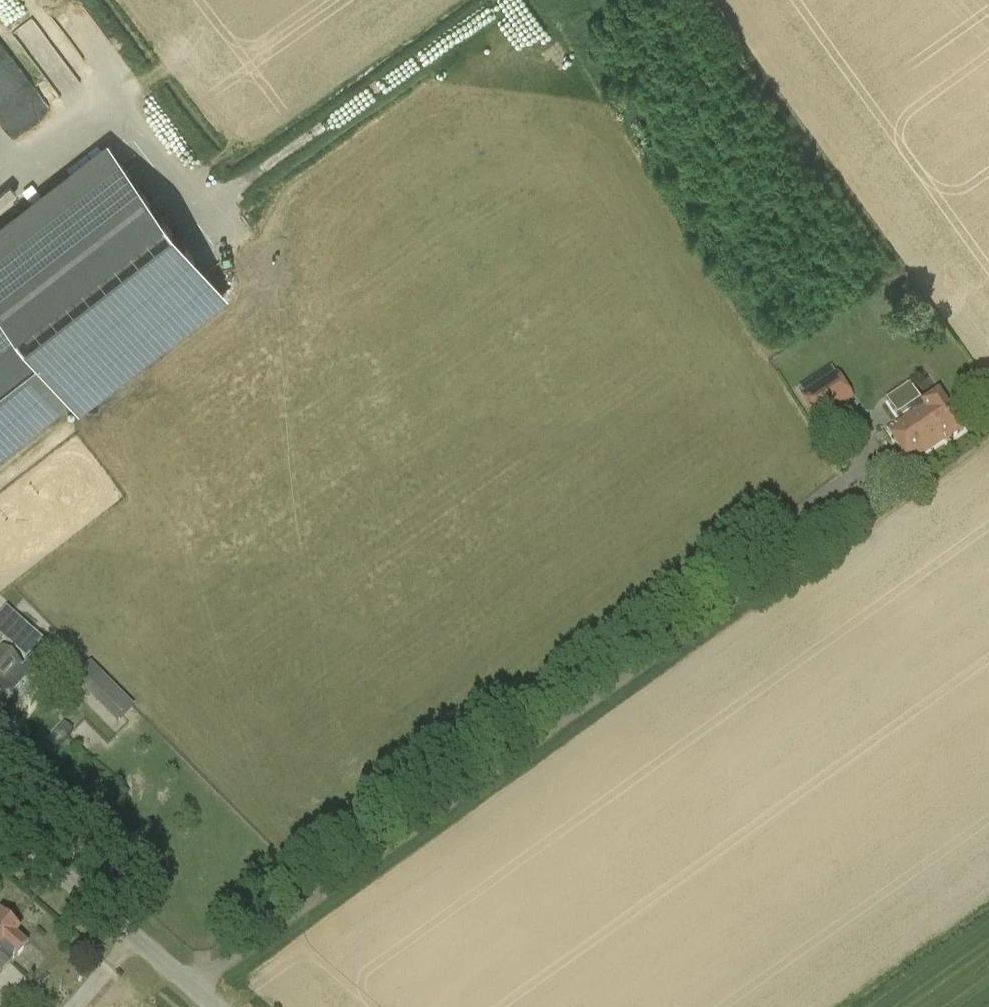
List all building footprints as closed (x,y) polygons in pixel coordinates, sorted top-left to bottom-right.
[(47,105),(0,41),(0,121),(9,133),(47,105)] [(73,401),(0,308),(0,459),(73,401)] [(820,424),(855,401),(838,376),(803,399),(820,424)] [(890,433),(911,465),(947,441),(949,444),(966,433),(941,395),(924,406),(926,409),(890,433)] [(5,643),(23,624),(4,607),(0,611),(0,639),(5,643)] [(10,693),(12,695),(43,661),(37,656),(24,670),(2,650),(0,652),(0,704),(10,693)] [(100,675),(83,691),(116,725),(133,708),(100,675)] [(0,974),(13,960),(15,962),(29,945),(18,935),(19,934),(0,917),(0,974)]
